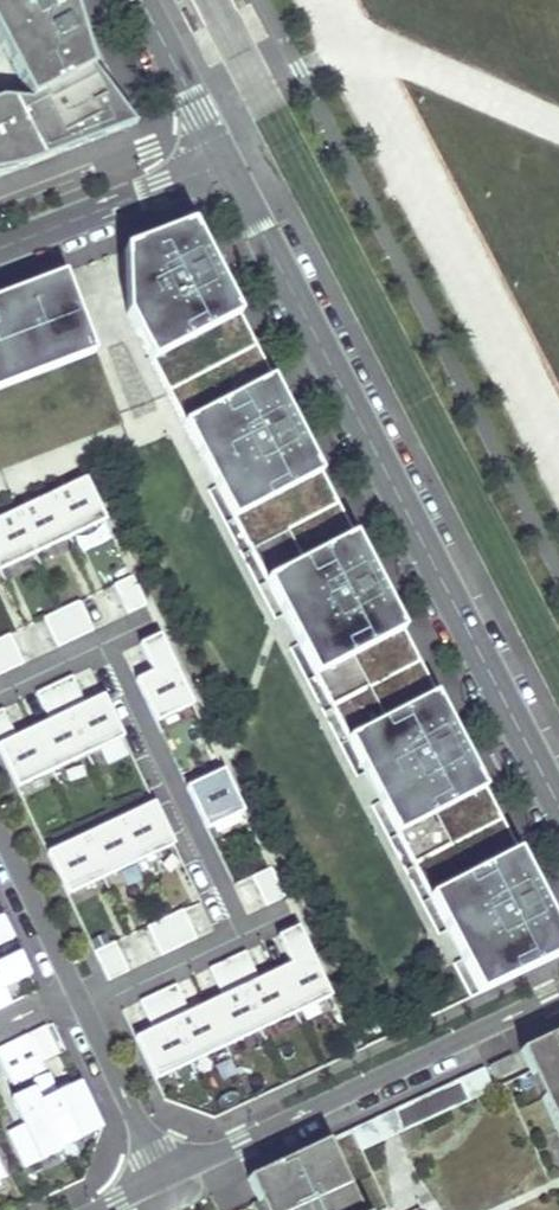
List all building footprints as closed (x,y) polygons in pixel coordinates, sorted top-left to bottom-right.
[(28,100),(1,99),(0,99),(0,173),(24,169),(50,158),(136,126),(99,78),(94,80),(73,33),(77,31),(76,29),(70,22),(53,0),(0,0),(0,55),(28,100)] [(479,995),(558,957),(558,935),(549,916),(549,915),(464,750),(464,749),(375,575),(374,574),(302,432),(301,431),(221,275),(221,274),(190,213),(122,242),(123,306),(479,995)] [(0,291),(0,380),(90,346),(59,266),(0,291)] [(104,518),(83,476),(74,480),(43,495),(0,516),(0,567),(104,518)] [(133,578),(115,587),(128,616),(147,607),(133,578)] [(80,603),(44,620),(58,649),(93,632),(80,603)] [(0,641),(0,676),(24,665),(10,636),(0,641)] [(160,636),(140,646),(153,674),(150,675),(137,681),(156,723),(193,706),(160,636)] [(0,712),(0,754),(17,790),(124,739),(104,697),(99,699),(86,706),(72,678),(37,695),(50,722),(44,725),(22,736),(16,739),(3,711),(0,712)] [(194,782),(186,786),(206,828),(243,810),(223,768),(194,782)] [(65,843),(47,852),(67,894),(173,843),(153,801),(126,814),(97,828),(65,843)] [(271,870),(252,878),(266,907),(285,898),(271,870)] [(183,911),(148,928),(161,957),(197,940),(183,911)] [(12,939),(0,913),(0,944),(12,939)] [(147,1030),(134,1036),(154,1078),(330,995),(297,925),(277,935),(290,962),(284,965),(262,975),(257,978),(244,950),(208,967),(221,995),(216,997),(192,1008),(187,1011),(174,983),(139,1000),(152,1028),(147,1030)] [(115,943),(95,953),(108,982),(129,972),(115,943)] [(13,1003),(5,985),(29,974),(17,948),(0,956),(0,1009),(13,1003)] [(520,1050),(558,1132),(558,1031),(520,1050)] [(0,1046),(0,1057),(13,1083),(43,1069),(26,1034),(0,1046)] [(511,1055),(488,1066),(495,1081),(518,1069),(511,1055)] [(382,1114),(351,1128),(360,1150),(493,1089),(483,1066),(382,1114)] [(6,1129),(24,1169),(64,1151),(62,1146),(101,1128),(77,1078),(40,1095),(34,1084),(9,1096),(21,1122),(6,1129)] [(327,1140),(247,1177),(208,1196),(215,1209),(360,1209),(327,1140)]
